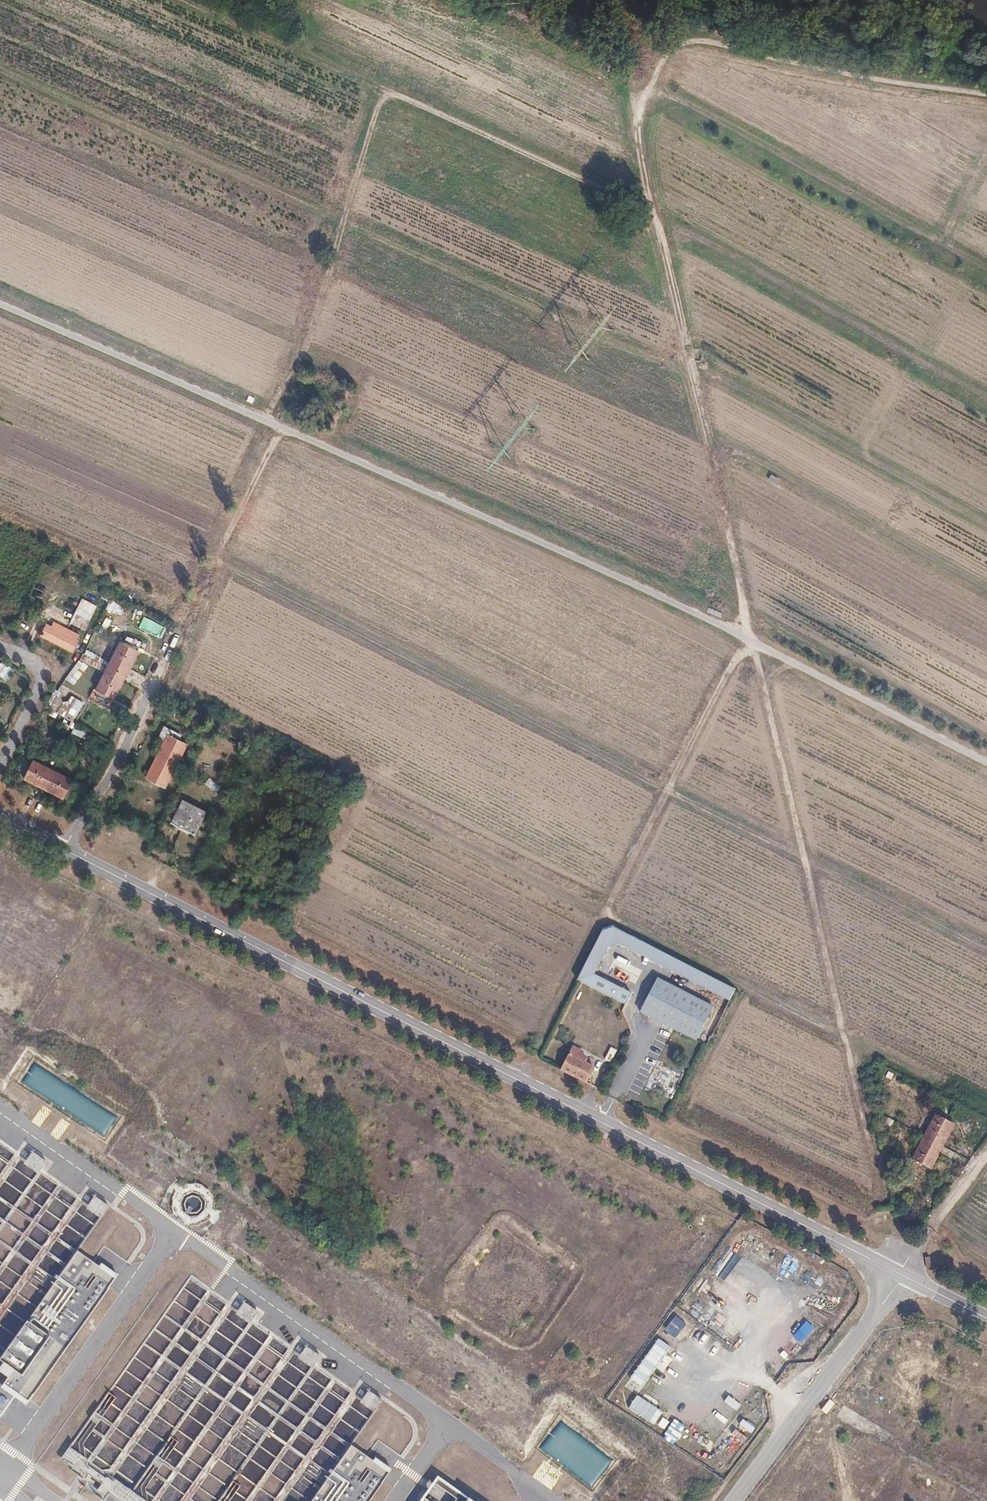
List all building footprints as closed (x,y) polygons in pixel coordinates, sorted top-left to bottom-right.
[(71,623),(86,630),(98,605),(83,598),(71,623)] [(110,601),(108,612),(121,614),(122,602),(110,601)] [(64,632),(48,624),(43,635),(59,642),(64,632)] [(64,632),(59,642),(75,651),(81,641),(64,632)] [(91,648),(106,656),(109,650),(94,642),(91,648)] [(140,651),(122,642),(111,665),(128,675),(140,651)] [(103,672),(110,664),(90,648),(65,678),(74,685),(92,663),(103,672)] [(128,675),(111,665),(98,689),(115,698),(128,675)] [(5,679),(9,670),(0,666),(0,676),(5,679)] [(59,712),(74,721),(85,702),(70,693),(59,712)] [(75,727),(73,733),(86,738),(88,732),(75,727)] [(161,740),(166,742),(149,777),(167,786),(188,745),(179,740),(181,735),(167,727),(161,740)] [(213,730),(210,729),(205,740),(209,741),(214,731),(213,730)] [(54,771),(34,761),(26,778),(46,788),(49,781),(54,771)] [(54,771),(49,781),(46,788),(64,798),(73,781),(54,771)] [(205,813),(185,803),(175,822),(195,832),(205,813)] [(615,923),(607,927),(580,980),(626,1002),(631,991),(597,973),(610,950),(619,948),(627,949),(729,1001),(737,988),(615,923)] [(705,1005),(655,980),(641,1009),(655,1016),(653,1021),(688,1039),(705,1005)] [(641,1009),(639,1014),(653,1021),(655,1016),(641,1009)] [(610,1062),(615,1050),(609,1047),(604,1059),(610,1062)] [(584,1054),(575,1049),(563,1069),(587,1081),(594,1068),(581,1060),(584,1054)] [(955,1125),(937,1116),(926,1136),(944,1146),(955,1125)] [(944,1146),(926,1136),(915,1158),(933,1167),(944,1146)] [(102,1209),(0,1137),(0,1353),(75,1247),(102,1209)] [(117,1270),(99,1257),(96,1262),(75,1247),(0,1353),(0,1369),(5,1372),(0,1379),(0,1387),(23,1403),(117,1270)] [(376,1403),(187,1270),(57,1455),(122,1500),(306,1500),(349,1440),(376,1403)] [(662,1330),(635,1369),(648,1378),(676,1340),(662,1330)] [(11,1403),(0,1395),(0,1407),(5,1411),(11,1403)] [(634,1396),(627,1411),(655,1424),(662,1409),(634,1396)] [(661,1438),(672,1445),(683,1426),(673,1420),(661,1438)] [(740,1420),(737,1425),(751,1433),(754,1428),(740,1420)] [(390,1464),(373,1452),(370,1455),(349,1440),(306,1500),(364,1500),(390,1464)] [(724,1441),(720,1447),(733,1456),(737,1450),(724,1441)] [(438,1473),(417,1500),(479,1500),(438,1473)]
